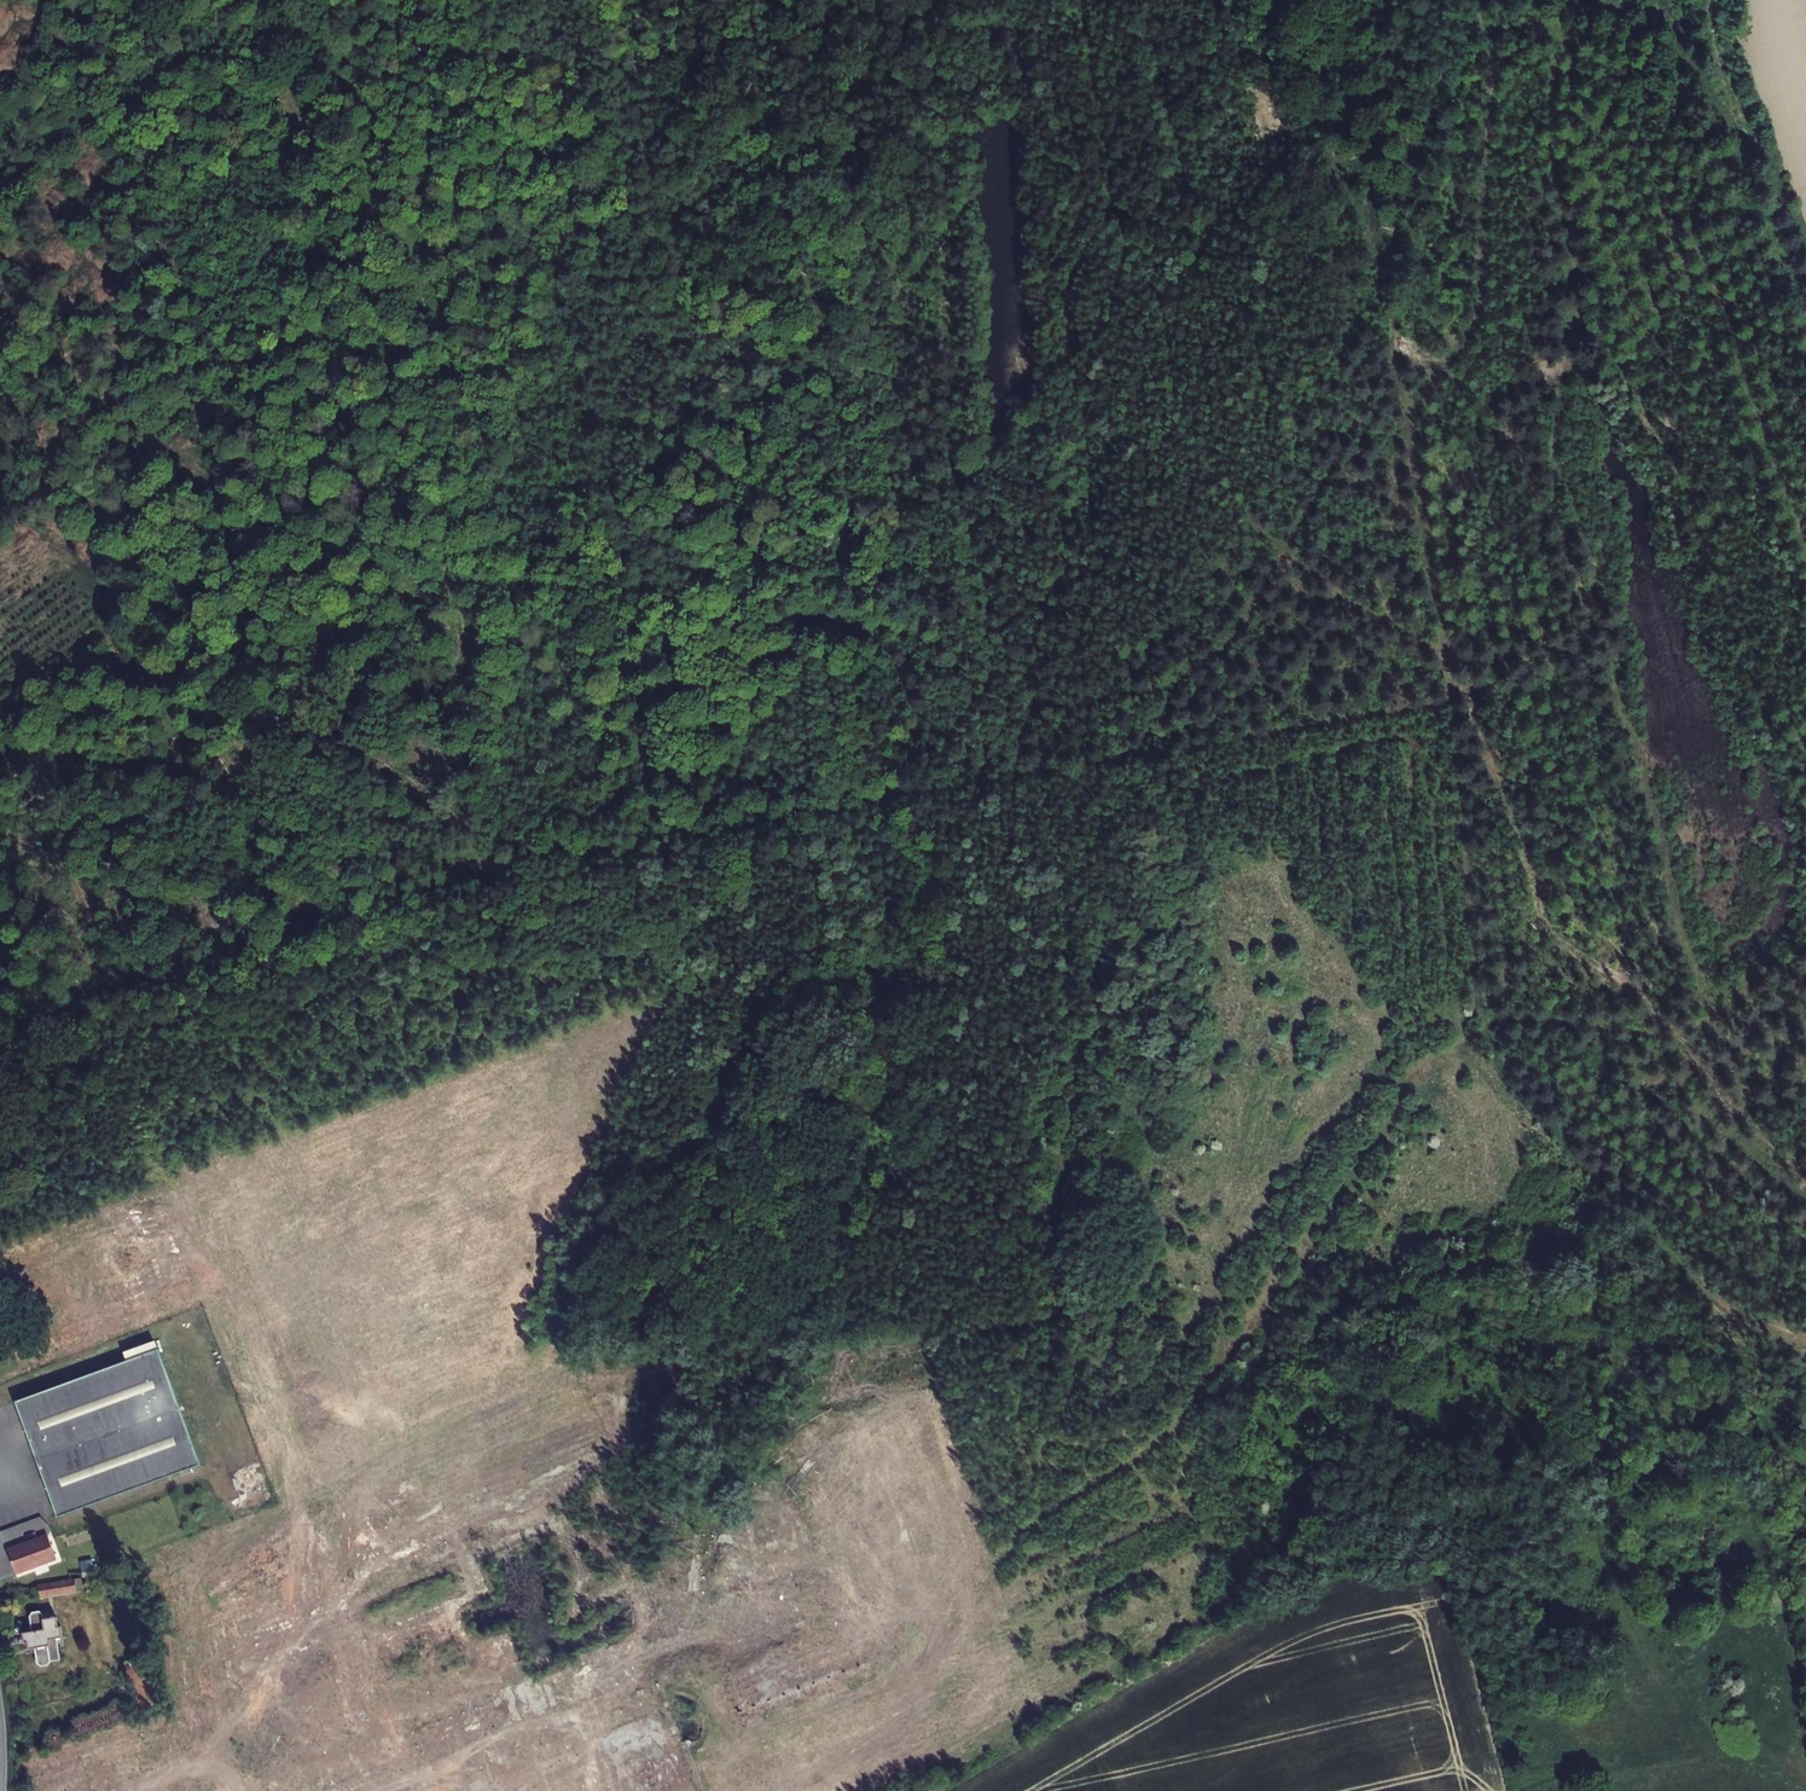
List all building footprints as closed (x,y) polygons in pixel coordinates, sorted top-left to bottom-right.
[(159,1356),(16,1408),(59,1523),(201,1470),(159,1356)] [(19,1548),(8,1553),(18,1576),(57,1559),(48,1537),(23,1547),(24,1548),(20,1550),(19,1548)] [(37,1585),(39,1598),(83,1591),(81,1578),(37,1585)] [(29,1642),(32,1663),(38,1663),(42,1666),(49,1665),(51,1660),(60,1658),(57,1637),(63,1636),(61,1624),(56,1624),(55,1615),(43,1617),(42,1613),(39,1610),(33,1611),(30,1616),(33,1629),(22,1631),(24,1643),(29,1642)]
